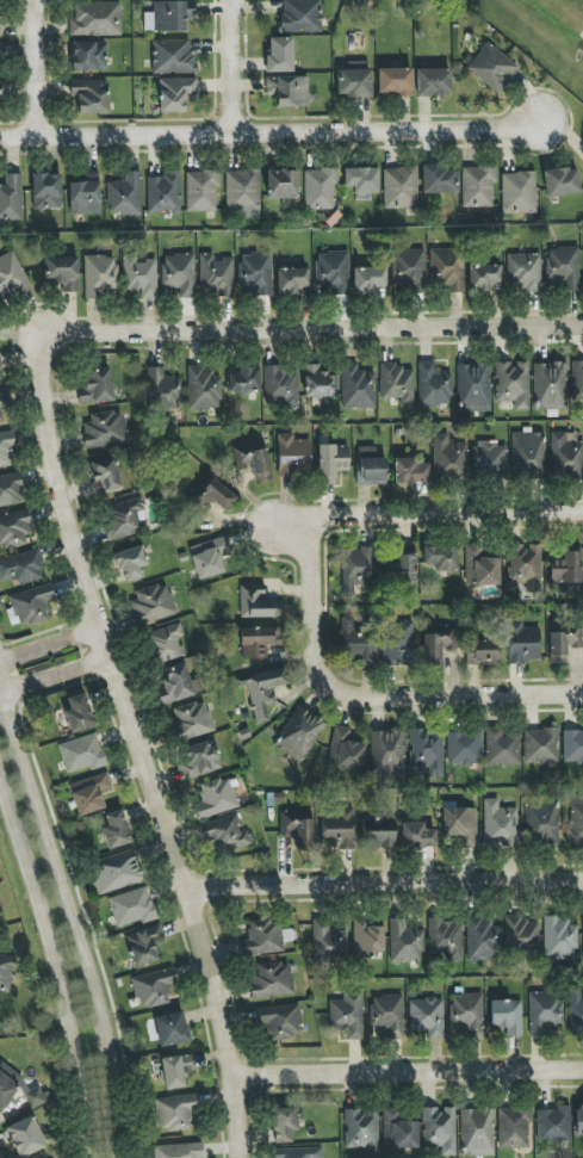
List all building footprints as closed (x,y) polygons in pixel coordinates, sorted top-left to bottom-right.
[(321,0),(281,0),(281,33),(321,32),(321,0)] [(154,1),(153,31),(185,32),(186,18),(195,18),(195,2),(154,1)] [(120,2),(74,3),(74,19),(68,19),(69,36),(121,35),(120,2)] [(144,31),(152,31),(152,12),(143,12),(144,31)] [(293,72),(292,38),(269,38),(269,56),(265,56),(265,72),(293,72)] [(152,74),(194,74),(193,40),(152,40),(152,74)] [(72,71),(106,71),(106,42),(72,42),(72,71)] [(498,94),(519,68),(487,43),(466,69),(498,94)] [(336,70),(337,97),(371,96),(370,62),(346,62),(346,70),(336,70)] [(412,68),(378,69),(378,93),(401,93),(401,97),(412,97),(412,68)] [(450,70),(416,70),(416,96),(451,96),(450,70)] [(308,77),(265,78),(266,94),(276,94),(277,107),(308,107),(308,77)] [(196,94),(197,79),(159,78),(158,113),(184,113),(185,94),(196,94)] [(108,79),(70,80),(70,96),(77,96),(78,115),(108,114),(108,79)] [(457,194),(457,167),(422,167),(422,193),(457,194)] [(494,167),(462,167),(462,207),(494,207),(494,167)] [(542,172),(547,198),(580,193),(576,167),(542,172)] [(377,168),(344,169),(344,187),(354,187),(354,200),(369,200),(369,194),(378,194),(377,168)] [(384,209),(418,208),(417,168),(383,169),(384,209)] [(303,169),(304,210),(334,209),(334,185),(338,185),(338,169),(303,169)] [(259,170),(225,171),(226,212),(239,211),(239,219),(260,219),(259,170)] [(266,171),(267,199),(297,198),(296,170),(266,171)] [(140,171),(124,172),(124,182),(108,182),(108,215),(141,214),(140,171)] [(179,171),(161,172),(161,177),(147,178),(148,213),(181,212),(179,171)] [(218,211),(217,171),(185,171),(186,211),(218,211)] [(100,214),(99,172),(69,173),(70,214),(100,214)] [(501,173),(502,214),(536,213),(535,172),(501,173)] [(22,220),(21,174),(5,174),(5,185),(0,185),(0,221),(22,220)] [(33,209),(61,209),(61,174),(32,174),(33,209)] [(547,289),(580,288),(579,247),(546,248),(547,289)] [(464,293),(463,249),(432,249),(433,286),(448,285),(448,293),(464,293)] [(31,287),(13,251),(0,258),(0,297),(2,302),(31,287)] [(393,289),(425,289),(425,251),(393,251),(393,289)] [(348,252),(317,252),(316,293),(347,294),(348,252)] [(199,295),(233,296),(233,259),(213,259),(213,253),(200,253),(199,295)] [(539,253),(507,255),(508,291),(541,290),(539,253)] [(195,255),(162,254),(161,287),(180,288),(179,297),(194,298),(195,255)] [(272,254),(240,254),(239,295),(271,296),(272,254)] [(85,297),(117,296),(116,256),(84,256),(85,297)] [(156,261),(136,260),(136,257),(124,256),(123,290),(140,291),(140,299),(156,299),(156,261)] [(78,258),(44,257),(44,284),(63,284),(63,291),(78,292),(78,258)] [(502,266),(469,265),(469,291),(490,291),(490,284),(502,284),(502,266)] [(354,295),(376,294),(375,287),(386,287),(386,267),(353,268),(354,295)] [(309,288),(310,269),(277,268),(276,295),(297,295),(297,287),(309,288)] [(573,361),(572,403),(582,403),(582,361),(573,361)] [(451,373),(435,373),(435,362),(418,362),(419,406),(451,406),(451,373)] [(528,362),(517,362),(517,363),(495,363),(495,402),(514,402),(514,410),(529,410),(528,362)] [(373,371),(358,371),(357,363),(341,364),(342,409),(374,408),(373,371)] [(566,363),(533,364),(535,411),(568,410),(566,363)] [(489,364),(457,365),(459,412),(491,411),(489,364)] [(305,397),(337,397),(336,374),(320,375),(320,365),(304,365),(305,397)] [(413,407),(414,366),(380,366),(379,398),(400,398),(400,407),(413,407)] [(113,401),(109,367),(79,371),(83,405),(113,401)] [(146,406),(180,407),(181,378),(163,377),(163,368),(148,367),(146,406)] [(220,376),(212,376),(212,367),(188,367),(188,409),(220,409),(220,376)] [(260,392),(259,367),(238,367),(239,374),(227,375),(227,393),(260,392)] [(298,408),(297,367),(264,368),(266,409),(298,408)] [(125,412),(90,413),(90,423),(83,423),(84,447),(126,445),(125,412)] [(16,464),(11,431),(0,432),(0,466),(16,464)] [(576,442),(576,433),(551,432),(550,477),(582,477),(582,464),(582,443),(576,442)] [(512,477),(545,477),(545,433),(512,433),(512,477)] [(310,440),(293,440),(293,434),(277,434),(278,476),(310,475),(310,440)] [(467,480),(466,442),(449,443),(449,434),(433,434),(434,480),(467,480)] [(475,443),(476,477),(507,476),(507,443),(475,443)] [(348,445),(317,446),(319,484),(336,483),(336,472),(349,471),(348,445)] [(266,446),(232,450),(235,470),(253,467),(255,482),(271,479),(266,446)] [(357,484),(386,485),(386,459),(375,459),(375,447),(358,447),(357,484)] [(93,484),(102,482),(104,492),(121,488),(115,457),(89,462),(93,484)] [(395,483),(429,483),(429,464),(414,464),(414,458),(395,458),(395,483)] [(24,501),(19,472),(0,476),(0,506),(24,501)] [(205,508),(212,501),(225,511),(236,498),(207,474),(189,495),(205,508)] [(106,505),(111,539),(141,535),(139,521),(144,521),(141,499),(106,505)] [(26,507),(0,515),(0,549),(35,538),(26,507)] [(231,552),(227,536),(189,547),(198,580),(224,572),(220,555),(231,552)] [(539,544),(526,545),(508,545),(509,589),(525,589),(525,593),(540,593),(539,544)] [(500,585),(499,556),(481,556),(481,545),(465,545),(465,586),(500,585)] [(116,552),(123,582),(143,578),(141,567),(147,566),(142,546),(116,552)] [(457,546),(423,547),(424,565),(435,565),(435,571),(458,571),(457,546)] [(18,587),(47,577),(36,547),(0,560),(0,582),(14,577),(18,587)] [(342,548),(341,595),(354,595),(354,584),(375,585),(376,549),(342,548)] [(582,583),(581,548),(563,548),(563,560),(552,560),(552,583),(582,583)] [(416,553),(390,551),(389,584),(414,585),(416,553)] [(129,593),(138,624),(176,614),(168,583),(129,593)] [(49,617),(45,602),(54,599),(50,584),(8,596),(11,608),(6,610),(11,628),(49,617)] [(240,585),(240,618),(280,617),(280,600),(265,600),(264,584),(240,585)] [(374,663),(376,629),(353,628),(353,616),(341,616),(340,646),(349,646),(348,662),(374,663)] [(413,622),(386,621),(385,666),(397,666),(397,660),(412,660),(413,622)] [(540,627),(523,628),(523,622),(506,622),(507,663),(541,662),(540,627)] [(184,636),(180,623),(146,633),(155,664),(184,656),(179,637),(184,636)] [(456,651),(457,627),(424,626),(422,664),(442,665),(442,650),(456,651)] [(280,627),(240,628),(241,659),(266,658),(266,645),(281,645),(280,627)] [(581,629),(549,630),(550,664),(568,664),(567,648),(582,648),(581,629)] [(469,665),(498,664),(497,641),(468,641),(469,665)] [(162,669),(166,687),(156,689),(160,704),(203,693),(199,678),(190,681),(185,663),(162,669)] [(237,677),(239,687),(248,685),(256,724),(269,721),(266,705),(276,704),(272,687),(288,684),(285,668),(237,677)] [(71,734),(95,727),(84,693),(66,698),(70,709),(64,711),(71,734)] [(169,711),(179,742),(214,731),(204,699),(169,711)] [(274,748),(303,763),(325,721),(296,706),(274,748)] [(364,743),(349,741),(350,728),(333,726),(328,768),(360,772),(364,743)] [(486,765),(520,765),(519,733),(502,733),(502,727),(486,728),(486,765)] [(523,765),(558,766),(559,730),(524,729),(523,765)] [(563,729),(563,764),(582,764),(582,729),(563,729)] [(371,731),(372,778),(405,777),(404,730),(371,731)] [(428,777),(443,777),(441,731),(410,732),(411,767),(427,766),(428,777)] [(447,731),(448,765),(481,765),(481,731),(447,731)] [(106,765),(96,732),(57,745),(66,774),(89,767),(90,771),(106,765)] [(221,768),(210,739),(178,751),(188,780),(221,768)] [(105,808),(100,792),(112,789),(107,773),(68,784),(78,816),(105,808)] [(198,820),(240,807),(234,788),(238,787),(235,775),(199,786),(203,802),(194,805),(198,820)] [(569,797),(570,844),(582,844),(582,797),(569,797)] [(484,799),(485,847),(518,847),(517,808),(499,808),(499,799),(484,799)] [(558,844),(559,801),(527,801),(526,844),(558,844)] [(476,808),(443,808),(443,836),(460,836),(460,848),(477,848),(476,808)] [(321,809),(322,849),(354,848),(353,809),(321,809)] [(102,828),(108,850),(132,843),(122,810),(104,815),(107,827),(102,828)] [(295,849),(312,850),(313,813),(280,812),(279,835),(296,836),(295,849)] [(248,831),(240,832),(237,816),(204,822),(210,853),(250,846),(248,831)] [(394,848),(395,821),(361,820),(360,847),(394,848)] [(436,848),(436,830),(424,829),(424,823),(402,822),(401,847),(436,848)] [(96,893),(142,883),(135,851),(89,861),(96,893)] [(108,898),(118,929),(156,917),(146,886),(108,898)] [(576,925),(569,926),(568,916),(543,916),(544,959),(577,959),(576,925)] [(492,917),(467,917),(466,960),(498,960),(499,927),(492,927),(492,917)] [(389,919),(391,962),(423,961),(423,928),(405,929),(405,918),(389,919)] [(538,919),(505,918),(505,950),(538,950),(538,919)] [(241,955),(284,951),(283,941),(293,940),(292,929),(281,930),(280,919),(248,922),(249,940),(240,941),(241,955)] [(347,930),(327,930),(327,919),(313,919),(313,956),(347,957),(347,930)] [(383,927),(367,927),(367,919),(353,919),(354,955),(384,955),(383,927)] [(428,920),(429,961),(462,960),(461,920),(428,920)] [(124,935),(135,968),(159,961),(153,942),(164,939),(160,924),(124,935)] [(16,956),(0,953),(0,990),(10,991),(16,956)] [(294,993),(290,962),(248,969),(253,999),(294,993)] [(132,977),(138,1009),(170,1003),(167,985),(176,983),(173,969),(132,977)] [(546,1036),(546,1026),(562,1026),(562,992),(529,992),(528,1036),(546,1036)] [(362,993),(343,993),(343,1000),(329,1000),(330,1030),(341,1030),(341,1040),(363,1040),(362,993)] [(483,1036),(482,994),(450,995),(451,1029),(465,1029),(465,1036),(483,1036)] [(403,996),(370,996),(371,1026),(387,1026),(387,1039),(403,1039),(403,996)] [(569,998),(569,1035),(582,1034),(582,997),(569,998)] [(409,999),(409,1031),(429,1031),(429,1038),(444,1038),(443,999),(409,999)] [(522,1036),(521,1000),(490,1001),(491,1028),(506,1028),(506,1037),(522,1036)] [(302,1037),(299,1004),(259,1008),(262,1041),(302,1037)] [(154,1018),(161,1047),(190,1040),(182,1011),(154,1018)] [(157,1041),(154,1019),(146,1020),(150,1042),(157,1041)] [(162,1057),(163,1089),(184,1088),(184,1071),(193,1070),(193,1056),(162,1057)] [(0,1064),(0,1110),(23,1083),(0,1064)] [(31,1110),(49,1101),(41,1085),(23,1094),(31,1110)] [(191,1110),(199,1109),(198,1094),(156,1099),(160,1130),(193,1127),(191,1110)] [(422,1148),(440,1147),(440,1156),(456,1156),(455,1107),(441,1107),(421,1108),(422,1148)] [(530,1147),(529,1107),(498,1108),(499,1148),(530,1147)] [(271,1109),(273,1143),(292,1142),(291,1130),(298,1130),(297,1108),(271,1109)] [(417,1122),(398,1121),(398,1108),(383,1108),(383,1148),(417,1149),(417,1122)] [(462,1156),(494,1156),(493,1108),(461,1109),(462,1156)] [(536,1109),(537,1142),(571,1142),(571,1108),(536,1109)] [(346,1157),(378,1156),(377,1109),(345,1110),(346,1157)] [(19,1157),(23,1157),(47,1146),(32,1115),(4,1129),(19,1157)] [(154,1157),(203,1157),(203,1144),(154,1145),(154,1157)] [(322,1147),(276,1148),(276,1157),(323,1157),(322,1147)]
